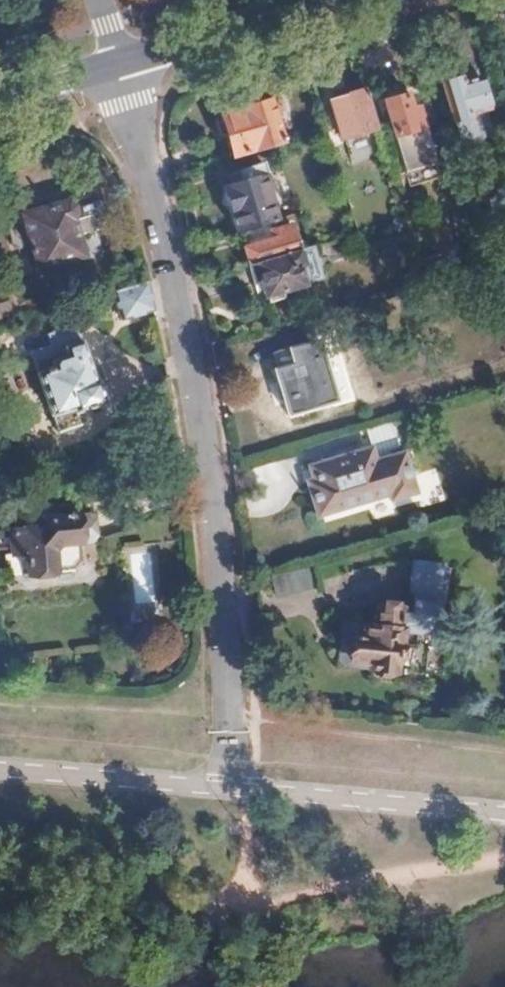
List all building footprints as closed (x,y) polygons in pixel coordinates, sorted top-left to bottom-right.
[(495,126),(479,72),(444,83),(459,131),(461,137),(463,139),(466,141),(471,142),(488,136),(493,134),(494,130),(495,126)] [(375,129),(364,90),(330,100),(342,140),(375,129)] [(281,140),(267,93),(240,100),(242,106),(221,113),(224,123),(219,130),(223,146),(228,148),(231,148),(232,154),(281,140)] [(406,94),(384,100),(406,172),(436,163),(418,106),(411,108),(406,94)] [(330,131),(325,114),(316,117),(321,134),(330,131)] [(280,221),(268,184),(270,181),(265,164),(242,170),(245,181),(226,186),(227,191),(225,193),(228,204),(233,207),(240,232),(266,225),(280,221)] [(83,256),(73,218),(77,216),(75,206),(69,207),(68,203),(23,216),(39,270),(83,256)] [(271,241),(269,233),(266,225),(240,232),(245,248),(271,241)] [(271,241),(245,248),(256,283),(266,280),(270,296),(303,286),(298,270),(305,268),(292,226),(269,233),(271,241)] [(152,313),(146,284),(102,297),(104,304),(114,301),(120,322),(152,313)] [(100,406),(74,327),(46,335),(54,361),(34,366),(55,433),(78,426),(75,414),(100,406)] [(337,401),(319,340),(283,350),(287,365),(274,369),(288,415),(337,401)] [(419,493),(397,420),(365,429),(371,447),(309,466),(312,478),(305,481),(316,516),(391,495),(393,501),(419,493)] [(95,545),(93,514),(39,519),(39,528),(9,531),(11,555),(25,554),(26,574),(74,569),(82,563),(82,546),(95,545)] [(438,628),(445,555),(415,551),(411,581),(415,581),(413,604),(401,602),(401,600),(378,597),(375,621),(364,620),(363,631),(355,630),(352,655),(372,658),(371,665),(393,668),(394,666),(403,667),(403,669),(424,672),(426,643),(429,643),(431,627),(438,628)] [(131,553),(133,603),(154,602),(152,552),(131,553)]
